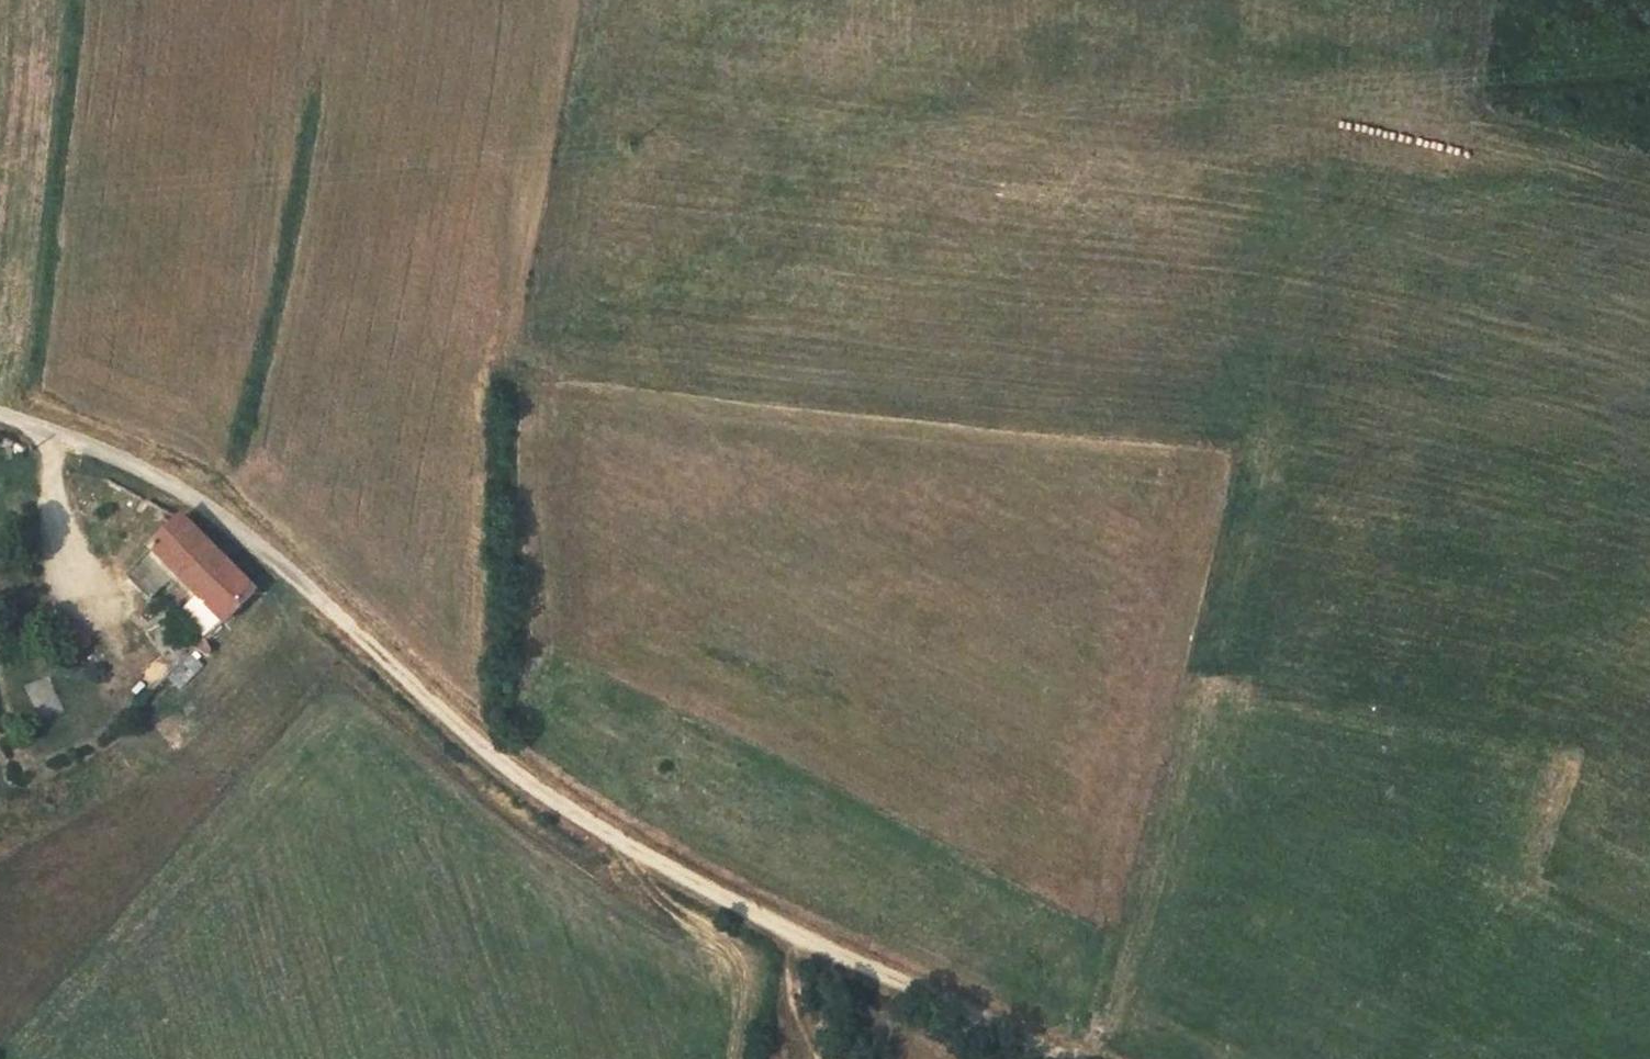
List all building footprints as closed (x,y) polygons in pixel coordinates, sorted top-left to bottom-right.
[(225,628),(261,593),(186,515),(149,551),(225,628)] [(223,645),(143,566),(143,563),(112,593),(136,617),(193,673),(223,645)]
